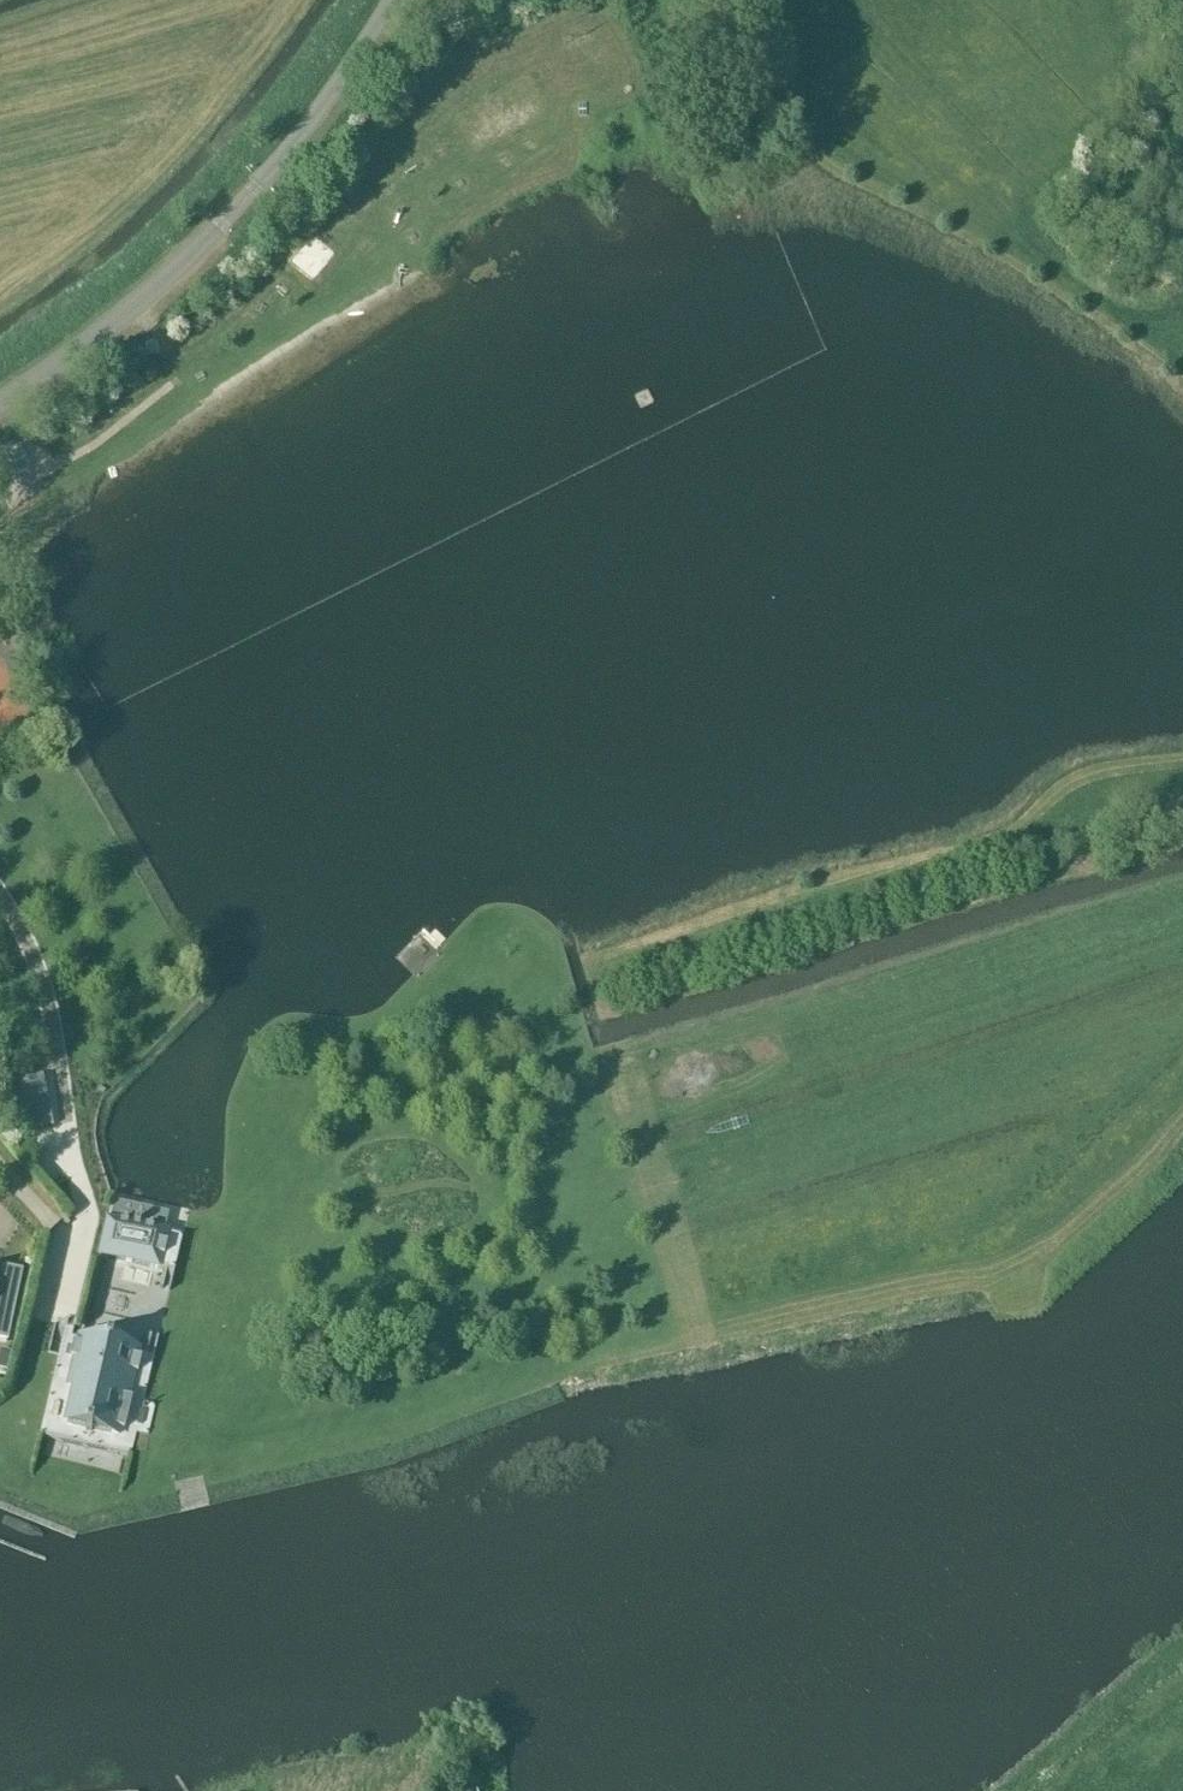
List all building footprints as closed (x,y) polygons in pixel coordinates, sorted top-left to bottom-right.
[(42,1076),(13,1081),(24,1133),(53,1127),(42,1076)] [(99,1255),(158,1269),(166,1233),(108,1219),(99,1255)] [(7,1340),(22,1270),(1,1266),(0,1272),(0,1339),(7,1340)] [(74,1387),(66,1422),(118,1435),(120,1428),(125,1429),(132,1399),(127,1398),(133,1373),(138,1374),(141,1361),(136,1360),(138,1353),(79,1339),(78,1346),(73,1345),(70,1358),(75,1359),(68,1386),(74,1387)] [(1,1350),(0,1356),(0,1369),(8,1371),(12,1352),(1,1350)]
